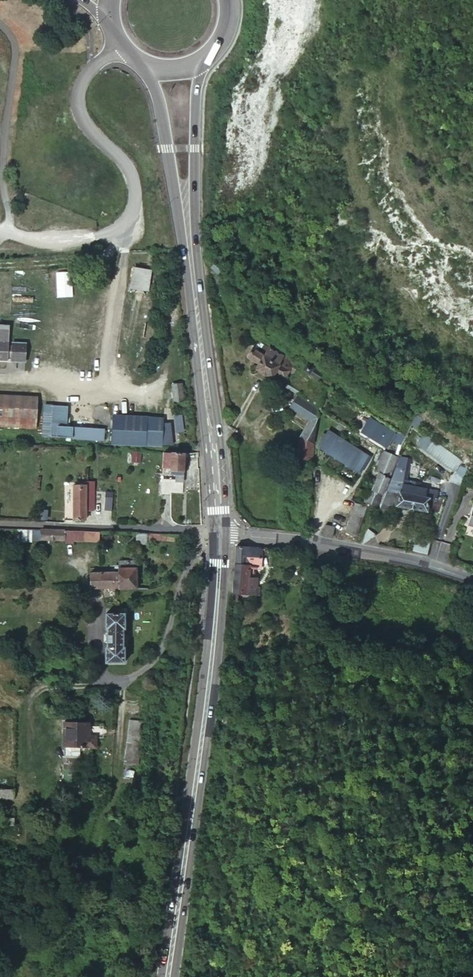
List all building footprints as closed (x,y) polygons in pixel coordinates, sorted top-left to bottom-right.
[(141,271),(123,270),(123,290),(140,292),(141,271)] [(2,360),(2,357),(5,357),(6,361),(19,361),(20,343),(6,342),(6,344),(2,344),(3,324),(0,324),(0,360),(2,360)] [(244,358),(242,363),(256,371),(258,368),(271,375),(279,361),(263,350),(267,342),(260,338),(252,350),(241,343),(235,352),(244,358)] [(295,354),(291,360),(304,369),(307,362),(295,354)] [(275,383),(288,391),(291,385),(278,378),(275,383)] [(174,380),(163,380),(165,402),(175,401),(174,380)] [(0,389),(0,420),(22,419),(22,390),(0,389)] [(312,407),(288,391),(281,403),(298,414),(296,421),(291,432),(291,457),(298,459),(297,483),(306,484),(312,407)] [(53,395),(38,395),(38,436),(53,436),(60,436),(60,426),(53,426),(53,395)] [(99,408),(99,440),(130,441),(131,410),(99,408)] [(131,410),(130,441),(149,442),(148,438),(156,438),(156,416),(149,416),(148,410),(131,410)] [(280,425),(285,415),(273,410),(265,427),(268,429),(272,421),(280,425)] [(183,415),(174,416),(175,433),(184,432),(183,415)] [(367,418),(359,430),(376,443),(384,429),(367,418)] [(291,432),(296,421),(293,419),(286,431),(291,432)] [(91,426),(60,426),(60,436),(91,436),(91,426)] [(330,431),(319,446),(352,471),(363,455),(330,431)] [(175,488),(174,448),(162,448),(154,448),(154,463),(162,463),(162,467),(167,467),(167,475),(154,475),(154,490),(162,490),(162,488),(175,488)] [(373,510),(396,461),(380,450),(371,470),(374,474),(367,489),(363,488),(357,503),(373,510)] [(433,455),(429,465),(451,474),(455,463),(433,455)] [(408,464),(398,460),(394,470),(385,488),(387,489),(395,493),(398,485),(399,485),(408,464)] [(464,468),(458,465),(452,474),(451,479),(459,481),(464,468)] [(428,506),(430,502),(431,499),(417,493),(419,488),(409,484),(407,488),(399,485),(398,485),(395,493),(428,506)] [(434,508),(428,506),(395,493),(387,489),(381,507),(387,511),(391,504),(429,519),(434,508)] [(61,493),(62,507),(73,506),(74,496),(73,492),(61,493)] [(103,495),(94,495),(93,515),(104,515),(103,495)] [(73,506),(75,514),(83,513),(82,496),(74,496),(73,506)] [(361,506),(350,502),(340,530),(351,534),(361,506)] [(62,507),(62,522),(75,523),(75,514),(73,506),(62,507)] [(439,510),(434,508),(429,519),(435,521),(439,510)] [(319,528),(317,537),(327,538),(328,529),(319,528)] [(90,532),(27,530),(26,544),(90,545),(90,532)] [(161,535),(130,534),(130,547),(141,547),(141,541),(160,541),(161,535)] [(416,534),(412,549),(426,551),(430,537),(416,534)] [(246,553),(225,552),(222,595),(229,595),(244,595),(245,582),(237,582),(238,575),(245,574),(246,553)] [(131,595),(132,568),(112,568),(112,580),(91,579),(91,575),(81,575),(82,593),(131,595)] [(120,628),(121,617),(98,617),(98,624),(104,625),(104,636),(98,637),(98,650),(103,651),(103,661),(97,661),(97,669),(120,669),(121,654),(116,654),(116,628),(120,628)] [(57,739),(65,739),(65,726),(57,726),(57,739)] [(65,739),(83,739),(83,726),(65,726),(65,739)] [(14,799),(14,789),(0,789),(0,799),(14,799)]
